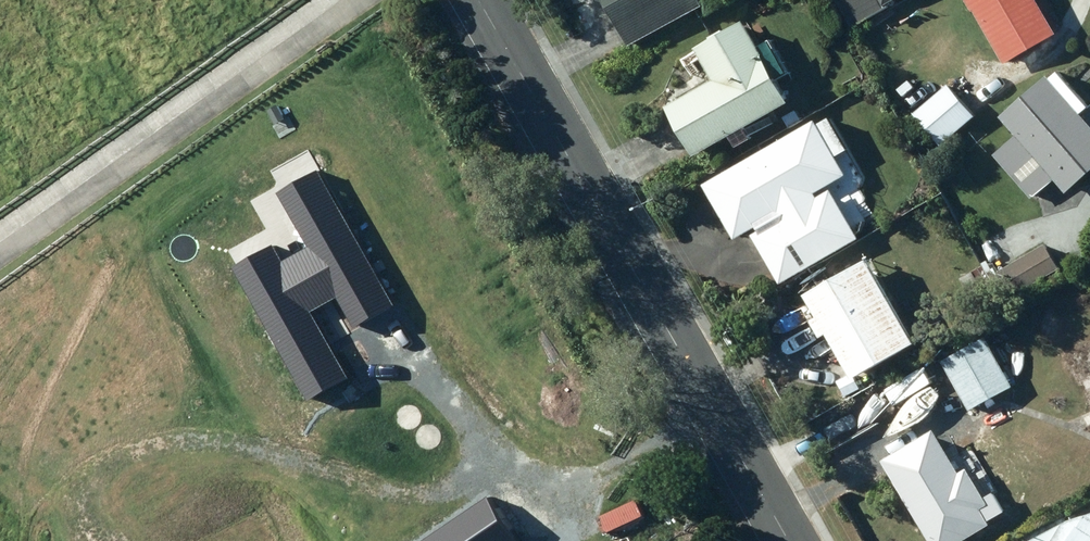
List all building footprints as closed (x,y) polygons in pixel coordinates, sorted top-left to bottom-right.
[(631,49),(707,10),(702,0),(606,0),(631,49)] [(856,30),(892,10),(887,0),(839,0),(856,30)] [(1009,67),(1061,37),(1039,0),(971,0),(1009,67)] [(704,55),(720,85),(674,111),(702,161),(737,141),(743,152),(758,143),(753,133),(797,108),(783,83),(794,77),(778,48),(767,53),(753,27),(733,38),(730,34),(717,41),(720,46),(704,55)] [(1035,202),(1059,182),(1071,196),(1089,180),(1089,122),(1087,118),(1089,115),(1089,106),(1063,73),(1006,121),(1021,138),(998,158),(1035,202)] [(952,88),(918,116),(944,148),(978,119),(952,88)] [(763,234),(756,238),(784,288),(864,242),(836,193),(822,201),(819,196),(852,177),(841,159),(853,153),(835,122),(824,128),(821,124),(708,189),(739,242),(761,230),(763,234)] [(1012,228),(986,244),(995,260),(1021,244),(1012,228)] [(1047,247),(1002,274),(1017,298),(1062,271),(1047,247)] [(876,265),(814,301),(826,321),(819,325),(829,343),(836,339),(861,384),(923,349),(876,265)] [(963,280),(972,295),(993,284),(984,268),(963,280)] [(947,364),(973,413),(1017,390),(991,341),(947,364)] [(1071,526),(1070,524),(1038,540),(1089,540),(1089,521),(1071,526)]
